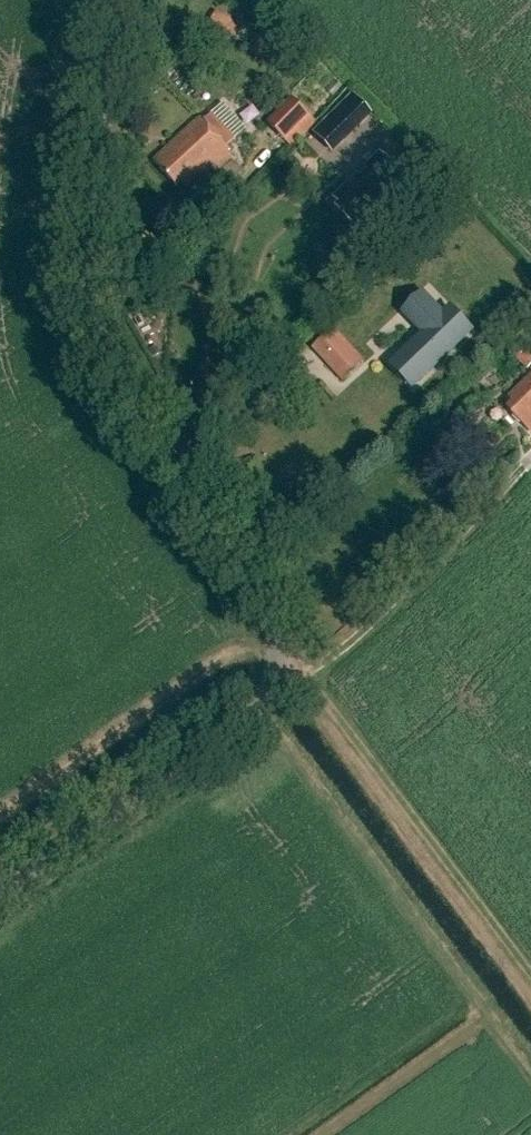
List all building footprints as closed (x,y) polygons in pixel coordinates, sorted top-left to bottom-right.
[(353,94),(313,133),(334,154),(374,114),(353,94)] [(292,148),(317,123),(291,98),(266,123),(292,148)] [(205,122),(201,119),(154,162),(176,188),(181,183),(188,190),(208,172),(214,179),(235,160),(229,153),(231,151),(228,147),(236,140),(213,115),(205,122)] [(412,348),(434,371),(487,320),(443,274),(424,292),(447,315),(412,348)] [(359,358),(335,332),(314,352),(337,378),(359,358)] [(530,429),(530,379),(512,397),(518,403),(511,409),(530,429)]
